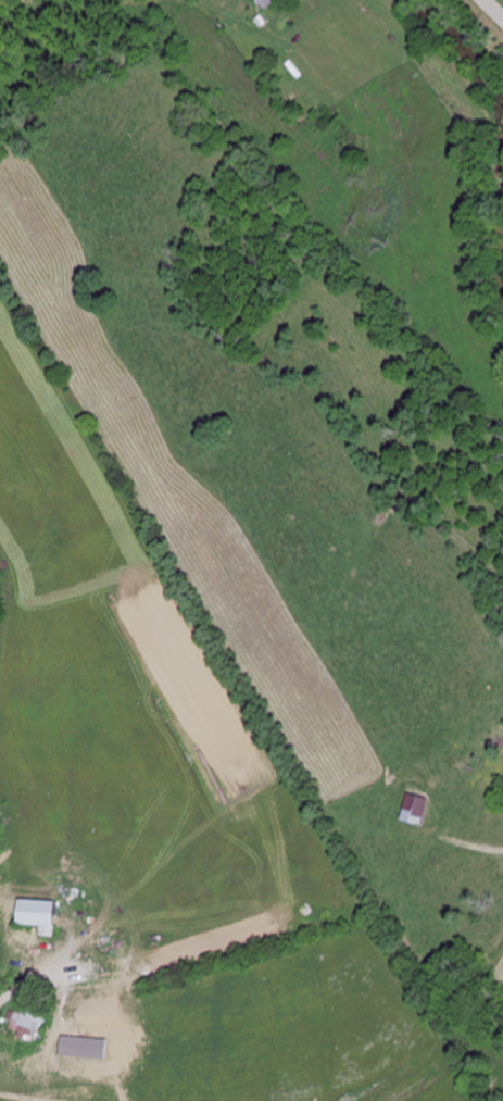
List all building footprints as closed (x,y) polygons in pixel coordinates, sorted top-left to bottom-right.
[(264,9),(279,0),(259,0),(264,9)] [(423,827),(429,799),(407,795),(402,823),(423,827)] [(55,901),(19,900),(19,926),(40,926),(40,937),(55,937),(55,901)] [(25,1008),(13,1028),(33,1041),(45,1021),(25,1008)]
